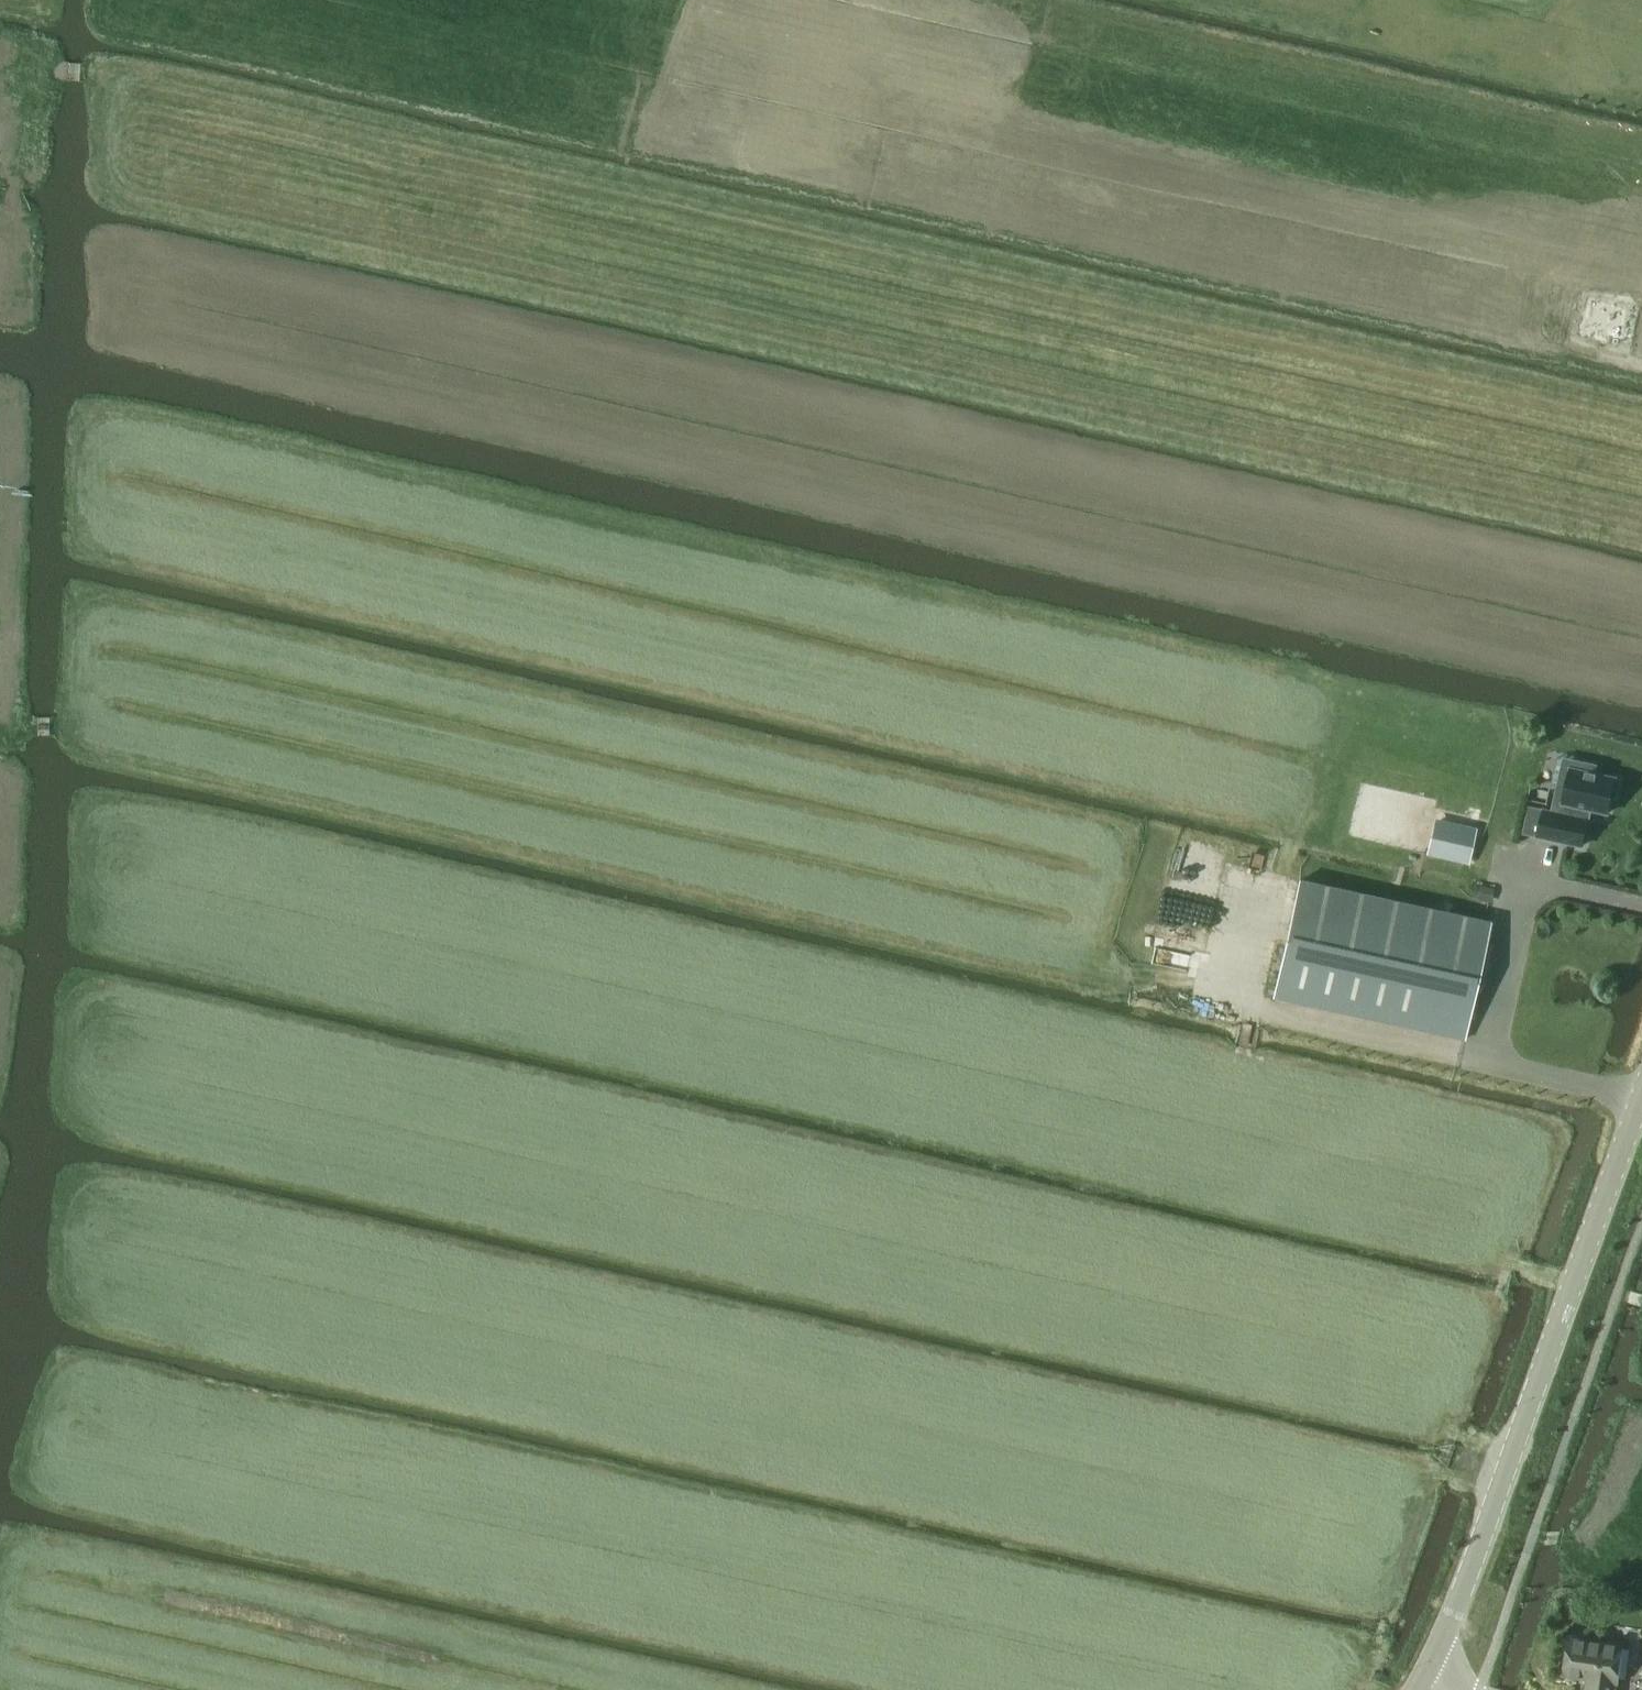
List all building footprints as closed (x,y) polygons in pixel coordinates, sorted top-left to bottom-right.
[(1544,810),(1538,836),(1583,845),(1588,819),(1587,819),(1589,809),(1609,813),(1612,797),(1615,798),(1619,781),(1616,781),(1616,778),(1595,774),(1597,765),(1573,760),(1567,785),(1559,784),(1553,812),(1544,810)] [(1436,816),(1428,851),(1457,858),(1465,823),(1436,816)] [(1464,1040),(1490,921),(1300,879),(1273,998),(1275,999),(1464,1040)] [(1480,885),(1477,899),(1491,903),(1494,889),(1480,885)] [(1569,1637),(1568,1641),(1566,1641),(1564,1653),(1567,1653),(1564,1675),(1587,1678),(1586,1689),(1615,1689),(1616,1682),(1618,1682),(1623,1645),(1569,1637)]
